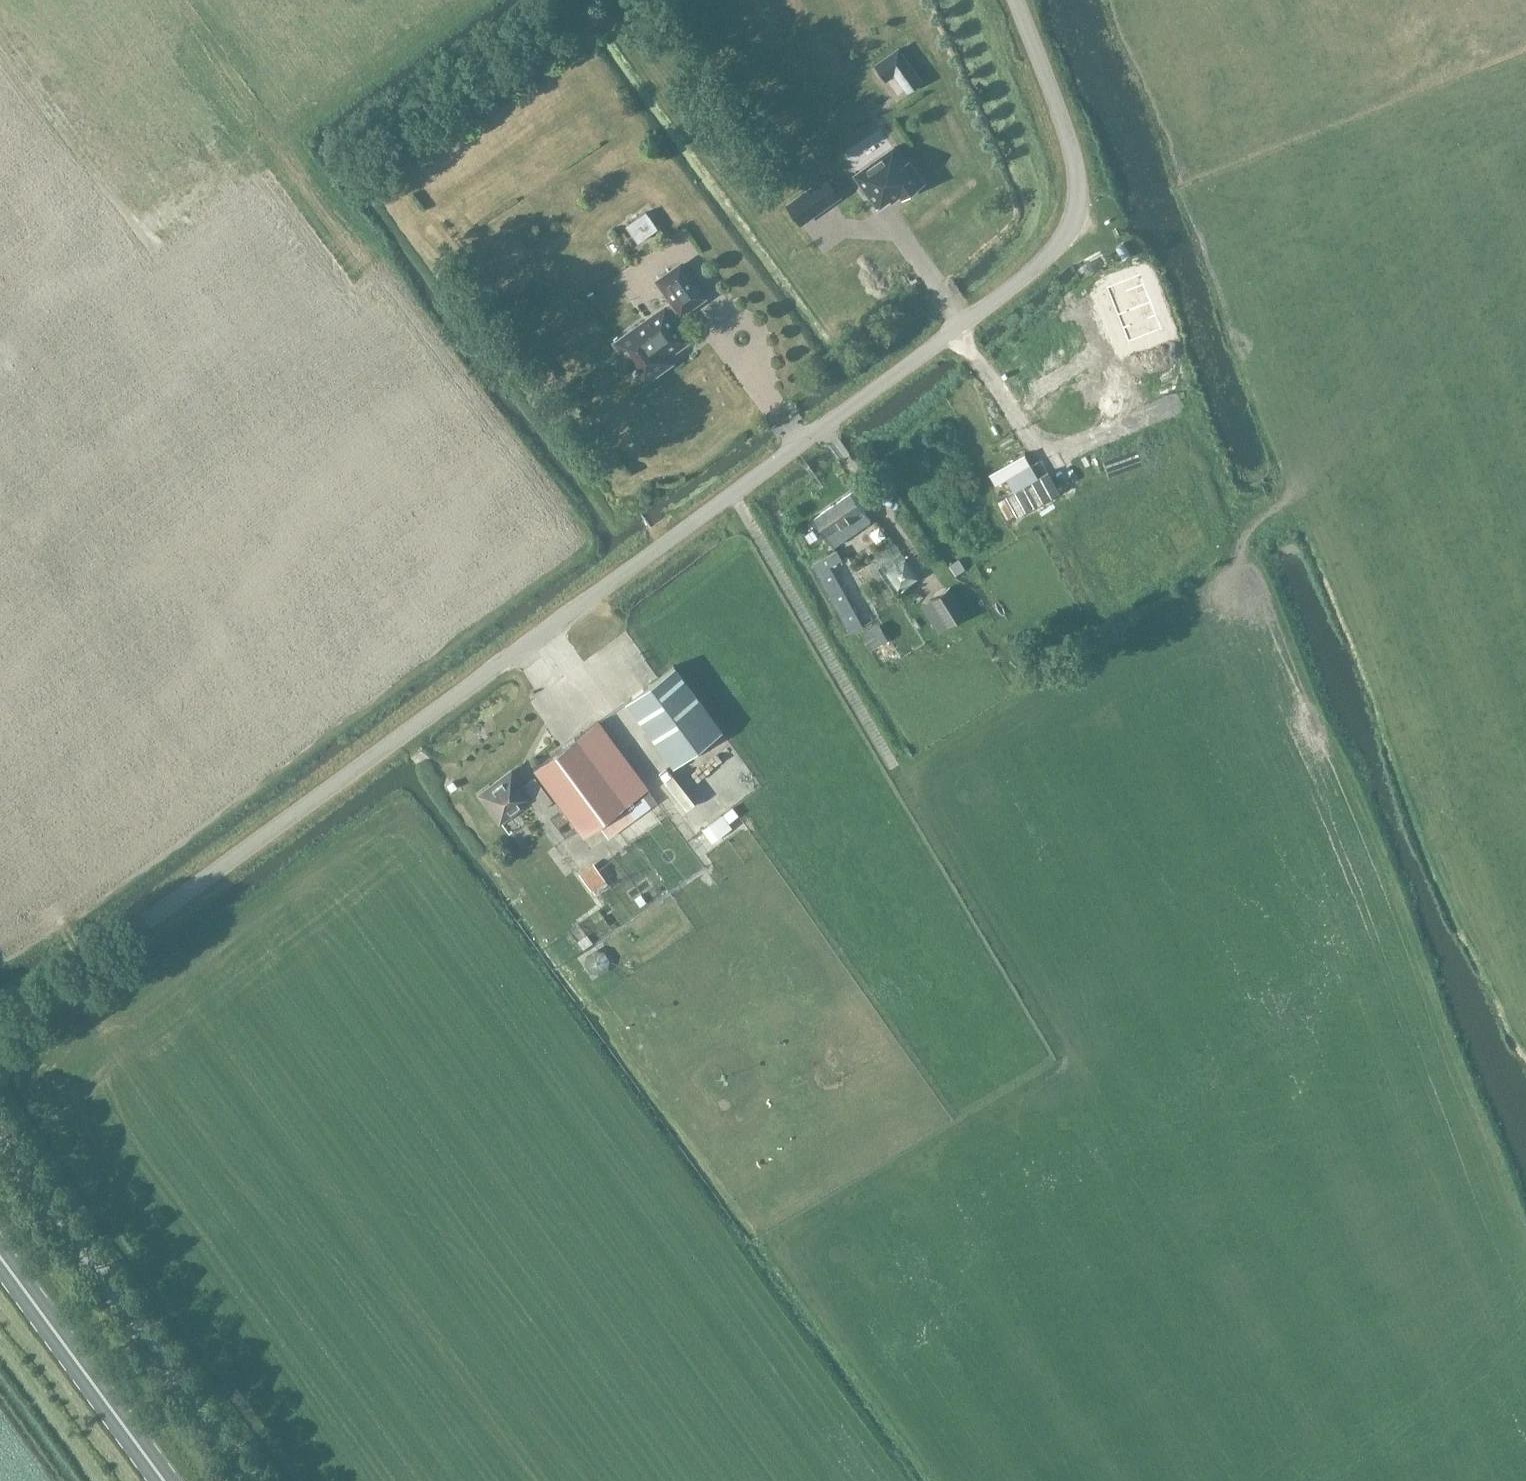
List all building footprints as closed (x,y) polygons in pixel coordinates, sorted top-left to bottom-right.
[(840,155),(862,187),(874,179),(875,181),(885,174),(887,177),(908,162),(893,141),(890,143),(878,127),(840,155)] [(650,201),(628,215),(640,232),(661,218),(650,201)] [(681,265),(658,281),(674,303),(666,309),(665,308),(645,322),(647,325),(636,334),(638,337),(621,349),(625,353),(622,355),(621,359),(621,367),(628,369),(631,369),(634,367),(645,381),(671,362),(667,356),(688,340),(672,318),(681,312),(682,313),(704,297),(681,265)] [(1140,274),(1107,287),(1127,339),(1161,326),(1140,274)] [(833,546),(871,520),(852,492),(814,518),(833,546)] [(872,560),(882,576),(887,585),(894,581),(900,590),(918,579),(906,559),(905,560),(896,545),(872,560)] [(851,632),(863,626),(830,566),(843,559),(837,550),(813,564),(851,632)] [(951,589),(932,600),(922,606),(938,634),(968,617),(951,589)] [(869,647),(887,637),(880,625),(862,635),(869,647)] [(625,702),(672,767),(720,731),(673,667),(625,702)] [(583,836),(648,788),(598,721),(533,769),(583,836)] [(538,812),(553,801),(534,777),(522,786),(510,771),(478,795),(500,824),(530,801),(538,812)] [(713,810),(731,795),(724,787),(706,802),(713,810)] [(574,830),(563,814),(552,822),(563,838),(574,830)] [(591,891),(605,881),(592,863),(578,873),(591,891)] [(598,935),(584,950),(599,964),(613,949),(598,935)]
